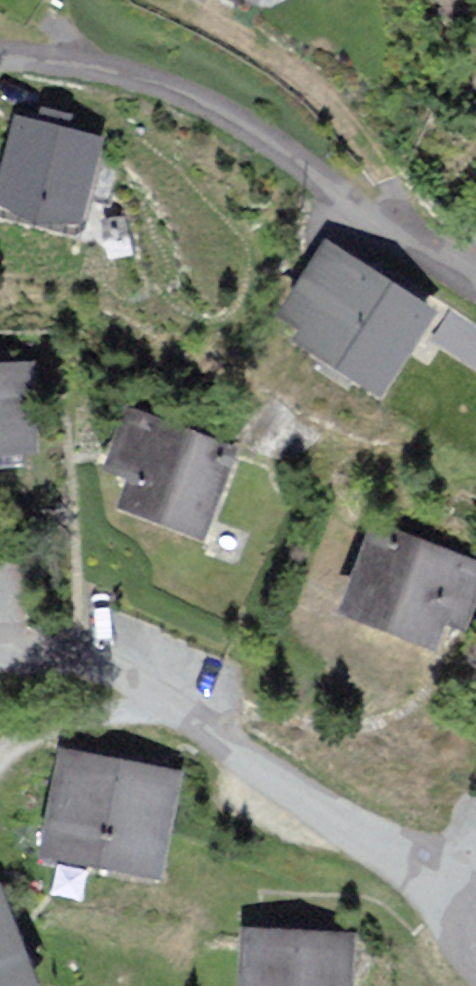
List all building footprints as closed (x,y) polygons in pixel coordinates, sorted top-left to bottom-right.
[(16,117),(0,180),(0,206),(80,226),(102,139),(16,117)] [(438,311),(328,243),(278,323),(388,392),(438,311)] [(34,361),(0,362),(0,454),(37,453),(34,361)] [(239,452),(131,409),(107,470),(130,479),(118,508),(203,541),(239,452)] [(475,591),(475,562),(377,525),(343,617),(434,651),(443,627),(460,633),(475,591)] [(163,872),(180,768),(58,749),(42,852),(163,872)] [(3,887),(0,888),(0,985),(26,985),(38,982),(3,887)] [(354,932),(245,928),(243,985),(352,985),(354,932)]
